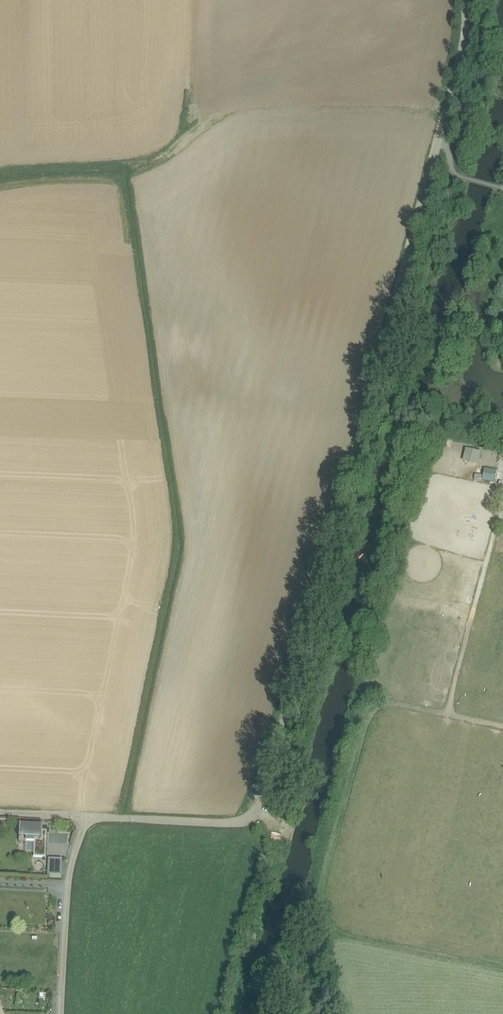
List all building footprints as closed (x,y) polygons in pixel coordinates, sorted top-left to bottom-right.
[(466,448),(463,461),(479,464),(482,451),(466,448)] [(490,480),(493,468),(480,466),(478,477),(490,480)] [(20,824),(19,824),(19,843),(34,843),(33,857),(46,858),(47,831),(42,831),(42,825),(42,826),(20,825),(20,824)] [(62,859),(48,858),(47,875),(61,876),(62,859)]
